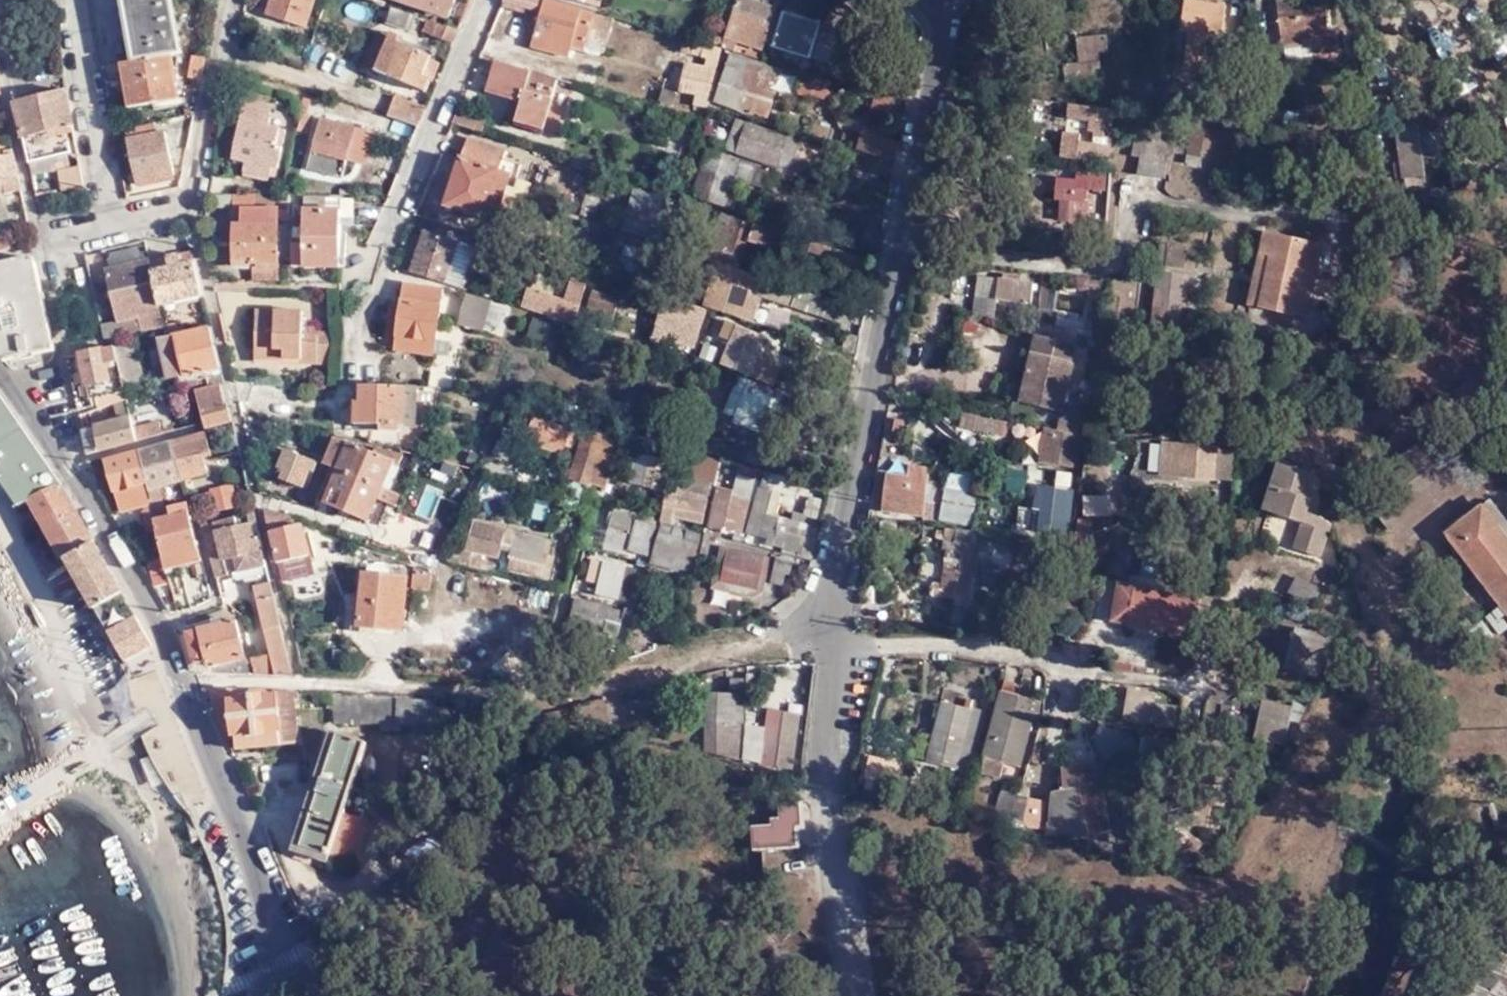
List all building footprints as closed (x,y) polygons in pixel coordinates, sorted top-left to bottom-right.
[(173,0),(124,0),(136,62),(172,55),(183,53),(173,0)] [(267,16),(304,29),(314,0),(272,0),(267,16)] [(449,19),(457,0),(398,0),(449,19)] [(506,2),(508,3),(525,8),(530,9),(543,12),(539,26),(533,47),(540,50),(544,38),(565,45),(584,50),(593,18),(537,0),(506,0),(506,2)] [(734,9),(768,23),(773,10),(748,0),(737,0),(734,9)] [(1185,30),(1187,11),(1222,16),(1224,4),(1198,0),(1183,0),(1179,30),(1185,30)] [(1324,0),(1282,0),(1280,0),(1280,20),(1275,20),(1280,48),(1312,42),(1316,67),(1342,63),(1337,30),(1328,32),(1324,0)] [(525,8),(508,3),(501,25),(519,30),(525,8)] [(785,13),(803,19),(801,27),(822,34),(825,26),(829,14),(805,7),(803,12),(788,7),(785,13)] [(842,7),(840,11),(834,8),(817,62),(823,64),(823,66),(831,69),(834,63),(868,74),(883,27),(848,15),(850,10),(842,7)] [(526,22),(539,26),(543,12),(530,9),(526,22)] [(768,23),(734,9),(725,33),(758,47),(768,23)] [(1221,26),(1222,16),(1187,11),(1185,30),(1186,31),(1203,33),(1202,42),(1196,42),(1194,57),(1216,60),(1221,26)] [(410,32),(415,19),(396,12),(391,26),(410,32)] [(614,19),(595,13),(593,18),(584,50),(604,56),(614,19)] [(801,27),(803,19),(785,13),(774,47),(814,60),(822,34),(801,27)] [(454,47),(459,33),(441,27),(436,40),(454,47)] [(1215,64),(1216,60),(1194,57),(1196,42),(1202,42),(1203,33),(1186,31),(1183,59),(1215,64)] [(562,56),(565,45),(544,38),(540,50),(562,56)] [(426,67),(430,60),(431,57),(390,40),(375,71),(427,92),(431,80),(424,77),(428,68),(426,67)] [(1095,51),(1063,54),(1065,81),(1098,78),(1095,51)] [(136,62),(122,65),(130,109),(179,101),(172,55),(136,62)] [(201,81),(206,56),(193,56),(189,78),(201,81)] [(734,57),(727,75),(737,78),(739,72),(753,77),(742,112),(741,112),(757,117),(758,113),(773,118),(781,94),(772,91),(775,82),(781,84),(785,72),(734,57)] [(441,65),(430,60),(426,67),(428,68),(438,71),(441,65)] [(557,80),(496,62),(486,94),(520,105),(513,127),(540,135),(557,80)] [(717,72),(692,64),(683,91),(709,99),(717,72)] [(1135,66),(1112,65),(1111,87),(1135,88),(1135,66)] [(741,112),(742,112),(753,77),(739,72),(737,78),(727,75),(721,93),(720,99),(729,102),(727,107),(741,112)] [(817,78),(801,74),(795,94),(811,99),(812,96),(817,78)] [(839,84),(817,78),(812,96),(833,102),(839,84)] [(874,101),(896,112),(905,93),(883,83),(874,101)] [(720,99),(721,93),(716,91),(711,105),(726,110),(727,107),(729,102),(720,99)] [(67,131),(73,129),(65,93),(15,105),(28,164),(71,154),(67,131)] [(267,105),(268,98),(246,93),(232,160),(248,162),(246,173),(272,178),(275,168),(277,168),(282,147),(274,146),(284,100),(276,99),(275,107),(267,105)] [(276,99),(268,98),(267,105),(275,107),(276,99)] [(397,98),(390,118),(419,127),(428,107),(397,98)] [(1117,109),(1082,105),(1081,116),(1097,117),(1095,134),(1114,136),(1117,109)] [(301,107),(293,106),(290,117),(298,119),(301,107)] [(460,109),(454,125),(485,136),(491,119),(460,109)] [(317,119),(305,116),(300,134),(310,137),(312,134),(317,119)] [(752,121),(739,117),(728,147),(779,164),(790,136),(752,123),(752,121)] [(1164,122),(1139,118),(1132,156),(1140,157),(1137,175),(1165,180),(1170,155),(1173,154),(1176,137),(1162,135),(1164,122)] [(358,132),(324,122),(310,170),(343,180),(358,132)] [(126,130),(127,141),(136,183),(175,175),(165,133),(158,134),(155,123),(126,130)] [(1192,160),(1203,161),(1205,129),(1194,129),(1192,160)] [(1409,131),(1391,134),(1397,181),(1414,178),(1409,131)] [(901,144),(863,133),(857,153),(897,165),(901,144)] [(1082,137),(1068,135),(1066,156),(1109,160),(1110,145),(1082,141),(1082,137)] [(803,141),(790,136),(779,164),(794,169),(811,175),(820,146),(803,141)] [(486,221),(508,154),(470,140),(455,182),(461,185),(452,209),(486,221)] [(519,158),(508,154),(486,221),(495,224),(499,214),(500,213),(519,158)] [(708,154),(703,169),(703,172),(709,174),(710,171),(728,176),(733,178),(737,182),(750,185),(756,168),(708,154)] [(20,193),(13,158),(2,160),(0,160),(0,197),(20,193)] [(84,188),(80,162),(59,166),(63,192),(84,188)] [(768,172),(756,168),(750,185),(763,189),(768,172)] [(709,174),(703,172),(695,198),(724,208),(729,194),(723,192),(728,176),(710,171),(709,174)] [(772,181),(781,182),(782,172),(772,171),(772,181)] [(795,178),(793,173),(790,172),(782,172),(781,182),(795,183),(795,178)] [(1076,185),(1058,185),(1057,202),(1063,202),(1062,222),(1085,223),(1087,194),(1106,196),(1107,175),(1077,172),(1076,185)] [(733,178),(728,176),(723,192),(729,194),(732,184),(733,178)] [(446,207),(452,209),(461,185),(455,182),(446,207)] [(623,230),(652,240),(660,217),(675,221),(682,201),(636,186),(623,230)] [(746,199),(729,194),(724,208),(741,214),(746,199)] [(255,209),(236,208),(234,258),(252,259),(252,261),(278,262),(279,226),(268,226),(268,219),(289,219),(289,197),(254,197),(255,209)] [(342,200),(302,199),(302,210),(341,212),(342,200)] [(341,212),(302,210),(300,257),(314,257),(313,263),(339,264),(341,228),(341,212)] [(727,250),(716,247),(714,263),(717,264),(741,270),(749,245),(778,253),(783,236),(721,217),(718,236),(730,240),(727,250)] [(1267,257),(1256,307),(1304,318),(1320,244),(1262,231),(1257,255),(1267,257)] [(0,233),(0,252),(12,250),(9,232),(0,233)] [(471,290),(487,295),(490,287),(470,280),(478,247),(430,232),(418,274),(471,290)] [(845,243),(844,248),(850,250),(852,239),(836,235),(835,240),(845,243)] [(1158,242),(1156,252),(1185,256),(1186,244),(1158,242)] [(830,268),(835,251),(812,244),(806,260),(830,268)] [(1185,256),(1156,252),(1155,265),(1184,267),(1185,256)] [(1245,304),(1256,307),(1267,257),(1257,255),(1245,304)] [(160,272),(151,274),(159,308),(203,298),(196,264),(185,266),(183,256),(157,261),(160,272)] [(55,349),(35,259),(0,268),(0,355),(4,361),(7,361),(55,349)] [(164,329),(159,308),(151,274),(149,263),(107,273),(117,317),(142,312),(147,333),(164,329)] [(757,280),(717,264),(709,283),(744,295),(750,297),(757,280)] [(254,267),(254,282),(279,281),(279,266),(254,267)] [(1200,280),(1157,275),(1151,330),(1194,335),(1200,280)] [(527,304),(579,321),(587,298),(591,286),(589,282),(579,278),(572,301),(532,288),(527,304)] [(1038,285),(983,278),(981,300),(979,316),(996,320),(998,302),(1036,306),(1038,285)] [(803,293),(803,289),(768,279),(763,297),(852,326),(857,310),(803,293)] [(1099,304),(1101,283),(1086,281),(1085,291),(1090,291),(1089,303),(1099,304)] [(750,297),(744,295),(709,283),(703,306),(716,311),(737,317),(743,319),(750,297)] [(401,337),(440,344),(449,291),(410,285),(401,337)] [(622,295),(594,289),(585,317),(613,326),(622,295)] [(463,324),(466,325),(472,295),(463,324)] [(494,302),(472,295),(466,325),(485,332),(494,302)] [(761,300),(750,297),(743,319),(754,322),(761,300)] [(670,299),(665,313),(687,321),(683,333),(681,343),(696,348),(709,312),(670,299)] [(317,363),(317,333),(317,327),(303,327),(303,312),(256,311),(255,348),(283,350),(283,358),(300,360),(300,363),(317,363)] [(114,339),(147,333),(142,312),(117,317),(99,321),(103,341),(114,339)] [(661,326),(683,333),(687,321),(665,313),(661,326)] [(773,314),(769,327),(786,333),(791,320),(773,314)] [(547,340),(553,321),(534,315),(528,334),(547,340)] [(756,333),(738,324),(730,340),(746,349),(737,369),(752,375),(760,356),(768,338),(756,333)] [(659,335),(681,343),(683,333),(661,326),(659,335)] [(165,338),(175,380),(185,378),(187,384),(201,380),(211,378),(222,375),(211,329),(191,334),(165,338)] [(332,334),(317,333),(317,363),(331,364),(332,334)] [(1077,345),(1035,336),(1022,403),(1064,411),(1075,364),(1073,364),(1077,345)] [(437,356),(440,344),(401,337),(399,350),(437,356)] [(134,344),(115,348),(118,365),(124,393),(144,389),(134,344)] [(107,367),(118,365),(115,348),(105,350),(78,355),(83,367),(90,401),(97,400),(112,396),(107,367)] [(255,358),(283,358),(283,350),(255,348),(255,358)] [(760,356),(752,375),(767,381),(775,363),(760,356)] [(201,380),(187,384),(183,385),(188,406),(198,404),(203,425),(204,430),(233,423),(224,387),(213,389),(211,378),(201,380)] [(776,392),(749,381),(745,389),(737,386),(732,395),(742,399),(738,407),(775,422),(781,407),(786,397),(776,392)] [(417,394),(417,386),(362,385),(362,400),(357,400),(356,424),(406,424),(417,424),(417,394)] [(98,408),(112,404),(125,400),(124,394),(112,396),(97,400),(98,408)] [(113,418),(129,414),(125,400),(112,404),(115,414),(112,414),(113,418)] [(11,495),(27,487),(52,477),(7,414),(0,404),(0,479),(11,495)] [(1060,432),(1085,438),(1089,417),(1064,411),(1060,432)] [(92,453),(135,442),(133,432),(131,421),(129,414),(113,418),(93,424),(93,426),(85,428),(92,453)] [(1004,437),(1006,426),(965,418),(962,428),(1004,437)] [(563,456),(568,445),(576,449),(582,435),(540,419),(534,432),(544,436),(540,446),(563,456)] [(905,422),(896,420),(893,435),(902,438),(905,422)] [(160,426),(133,432),(135,442),(163,435),(160,426)] [(621,438),(589,428),(569,479),(606,490),(621,438)] [(1085,438),(1044,430),(1038,462),(1079,470),(1085,438)] [(203,438),(171,445),(180,481),(205,475),(201,458),(207,456),(203,438)] [(334,464),(342,444),(335,442),(327,461),(328,462),(334,464)] [(342,473),(362,480),(384,488),(394,461),(353,445),(342,444),(334,464),(332,468),(342,473)] [(171,445),(137,454),(149,502),(152,512),(163,509),(157,488),(180,481),(171,445)] [(1181,477),(1183,446),(1165,445),(1163,476),(1181,477)] [(688,450),(676,446),(675,454),(687,455),(688,450)] [(1219,447),(1183,446),(1181,477),(1217,479),(1219,447)] [(1235,449),(1219,447),(1217,479),(1233,480),(1235,449)] [(310,460),(286,451),(279,470),(287,473),(283,481),(304,488),(311,471),(315,462),(310,460)] [(146,502),(134,455),(106,462),(120,514),(143,508),(145,515),(143,515),(147,530),(156,529),(152,512),(149,502),(146,502)] [(667,458),(654,456),(648,484),(661,486),(667,458)] [(328,479),(338,483),(342,473),(332,468),(328,479)] [(941,519),(972,525),(977,494),(927,485),(929,471),(909,468),(908,478),(888,475),(883,513),(923,519),(941,522),(941,519)] [(1303,523),(1295,551),(1321,558),(1330,529),(1320,521),(1305,516),(1312,491),(1307,491),(1311,476),(1284,469),(1271,514),(1303,523)] [(342,473),(338,483),(330,505),(349,513),(362,480),(342,473)] [(766,474),(763,485),(757,507),(776,512),(783,491),(794,494),(797,483),(766,474)] [(64,487),(56,475),(52,477),(27,487),(11,495),(19,507),(35,500),(64,487)] [(371,522),(384,488),(362,480),(349,513),(371,522)] [(672,517),(706,525),(714,495),(680,486),(672,517)] [(66,558),(95,543),(68,494),(64,487),(35,500),(66,558)] [(234,488),(211,494),(216,512),(239,508),(234,488)] [(720,489),(711,525),(742,532),(749,502),(730,497),(731,492),(720,489)] [(1041,489),(1035,512),(1041,513),(1038,535),(1069,539),(1075,493),(1041,489)] [(1085,499),(1084,520),(1113,522),(1114,500),(1085,499)] [(1491,501),(1445,536),(1500,608),(1485,621),(1500,638),(1506,632),(1506,628),(1502,622),(1506,619),(1506,523),(1491,501)] [(179,571),(202,564),(186,504),(163,509),(152,512),(156,529),(160,543),(164,560),(168,574),(179,571)] [(776,512),(757,507),(749,533),(769,538),(776,512)] [(283,515),(263,510),(267,527),(270,527),(278,564),(313,557),(306,526),(295,528),(294,518),(283,515)] [(1041,513),(1035,512),(1033,519),(1028,524),(1026,534),(1038,535),(1041,513)] [(237,575),(266,568),(253,513),(246,514),(249,526),(241,527),(238,519),(219,523),(230,577),(237,575)] [(657,523),(618,513),(614,527),(629,530),(628,534),(632,536),(630,548),(649,554),(657,523)] [(529,536),(474,522),(467,551),(499,560),(502,551),(514,554),(510,568),(549,578),(554,559),(548,558),(525,552),(529,536)] [(230,577),(219,523),(206,526),(219,579),(230,577)] [(1091,527),(1078,526),(1075,550),(1088,552),(1091,527)] [(660,534),(651,564),(679,571),(680,569),(692,572),(700,544),(685,540),(687,532),(674,528),(672,537),(660,534)] [(979,533),(959,530),(957,543),(964,544),(963,554),(957,600),(956,607),(970,608),(979,533)] [(702,536),(687,532),(685,540),(700,544),(702,536)] [(806,542),(776,534),(773,547),(802,555),(806,542)] [(552,542),(529,536),(525,552),(548,558),(552,542)] [(124,594),(95,543),(66,558),(94,610),(124,594)] [(759,585),(765,558),(723,549),(717,571),(724,571),(724,578),(759,585)] [(957,600),(963,554),(947,552),(945,569),(948,569),(944,598),(957,600)] [(585,579),(599,582),(604,562),(591,558),(585,579)] [(794,575),(797,563),(778,558),(772,580),(788,583),(789,575),(794,575)] [(168,574),(164,560),(147,564),(156,591),(171,586),(168,574)] [(640,571),(604,562),(599,582),(596,595),(632,604),(640,571)] [(434,575),(421,573),(418,590),(431,592),(434,575)] [(381,630),(404,633),(411,582),(368,575),(364,602),(364,603),(361,622),(381,626),(381,630)] [(1297,576),(1289,592),(1315,604),(1322,589),(1297,576)] [(204,583),(191,587),(195,600),(206,597),(206,595),(204,583)] [(254,585),(258,601),(273,598),(270,583),(254,585)] [(1202,607),(1204,598),(1121,586),(1116,623),(1130,626),(1180,633),(1182,630),(1193,632),(1199,626),(1202,607)] [(124,594),(94,610),(108,634),(138,618),(124,594)] [(289,668),(273,598),(258,601),(269,655),(252,659),(256,676),(274,676),(291,677),(289,668)] [(630,613),(579,601),(574,619),(625,631),(630,613)] [(403,637),(404,633),(381,630),(381,626),(361,622),(364,603),(358,602),(353,630),(403,637)] [(138,618),(108,634),(125,662),(153,647),(138,618)] [(208,664),(211,676),(219,676),(232,676),(249,676),(237,621),(190,631),(198,666),(208,664)] [(1318,624),(1297,621),(1290,662),(1312,665),(1318,624)] [(514,657),(501,669),(520,687),(532,674),(514,657)] [(158,672),(137,680),(145,713),(170,702),(158,672)] [(730,694),(709,692),(706,713),(739,715),(744,683),(731,681),(730,694)] [(1006,682),(1004,693),(1014,696),(1016,685),(1006,682)] [(235,727),(238,750),(293,744),(292,735),(301,734),(300,708),(301,708),(308,709),(306,694),(300,693),(288,693),(207,689),(224,731),(235,727)] [(1124,689),(1119,718),(1145,723),(1150,694),(1124,689)] [(1014,696),(1004,693),(987,759),(1005,763),(1020,767),(1032,718),(1039,720),(1044,703),(1014,696)] [(353,696),(339,696),(338,714),(352,714),(353,696)] [(403,698),(353,696),(352,714),(352,719),(384,720),(383,729),(401,730),(402,721),(439,722),(440,703),(403,701),(403,698)] [(1292,702),(1262,697),(1254,740),(1285,746),(1289,721),(1292,702)] [(1292,702),(1289,721),(1302,723),(1309,711),(1298,703),(1292,702)] [(793,712),(762,707),(753,761),(784,766),(793,712)] [(940,711),(934,740),(963,745),(976,748),(983,719),(970,717),(940,711)] [(734,755),(739,715),(706,713),(703,747),(734,755)] [(1176,721),(1154,716),(1152,724),(1175,729),(1176,721)] [(165,724),(151,732),(176,798),(184,795),(189,809),(209,801),(177,720),(165,724)] [(366,740),(338,733),(302,847),(329,855),(343,812),(343,811),(366,740)] [(1136,841),(1157,836),(1154,815),(1158,813),(1155,794),(1158,793),(1165,768),(1169,740),(1142,736),(1139,761),(1143,763),(1138,784),(1140,797),(1123,800),(1128,835),(1136,841)] [(976,748),(963,745),(934,740),(927,769),(956,775),(962,776),(976,748)] [(887,761),(874,757),(870,776),(882,779),(887,761)] [(1005,763),(987,759),(983,776),(1001,780),(1005,763)] [(906,765),(887,761),(882,779),(870,776),(868,785),(900,792),(906,765)] [(1062,768),(1064,789),(1093,784),(1089,763),(1062,768)] [(1093,784),(1064,789),(1053,791),(1047,824),(1055,826),(1057,834),(1069,831),(1070,836),(1108,828),(1099,786),(1094,787),(1093,784)] [(1020,796),(1020,795),(1006,790),(996,818),(1012,823),(1020,796)] [(1044,802),(1020,796),(1012,823),(1039,829),(1044,802)] [(774,827),(755,827),(756,850),(801,848),(799,828),(804,828),(802,804),(781,805),(782,819),(774,820),(774,827)] [(369,819),(343,811),(343,812),(329,855),(355,863),(369,819)] [(1046,832),(1057,834),(1055,826),(1047,824),(1046,832)] [(1498,928),(1469,995),(1506,995),(1506,932),(1498,928)]
